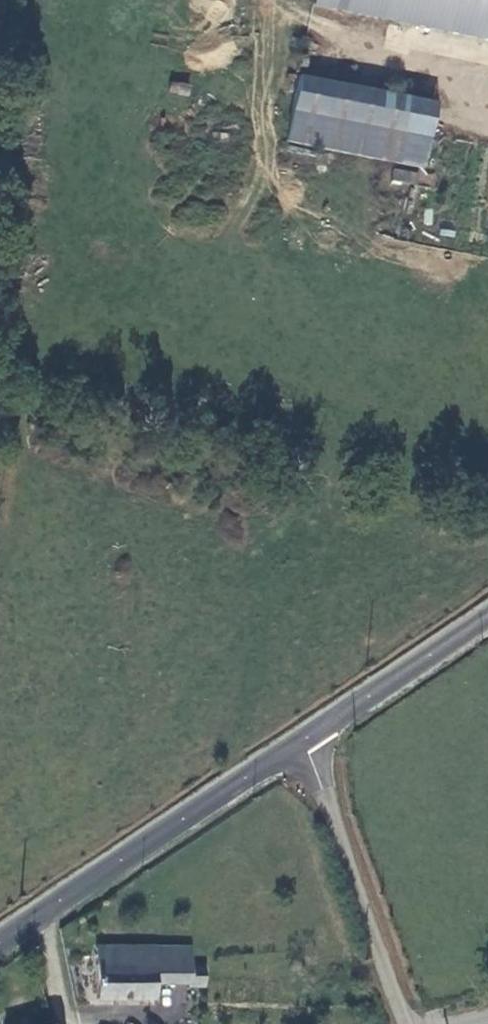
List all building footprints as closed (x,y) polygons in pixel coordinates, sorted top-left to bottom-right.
[(318,7),(487,36),(487,0),(319,0),(318,7)] [(173,978),(195,980),(194,964),(175,963),(176,940),(120,936),(117,990),(173,993),(173,978)] [(195,980),(226,984),(226,966),(213,964),(212,943),(176,940),(175,963),(194,964),(195,980)]
